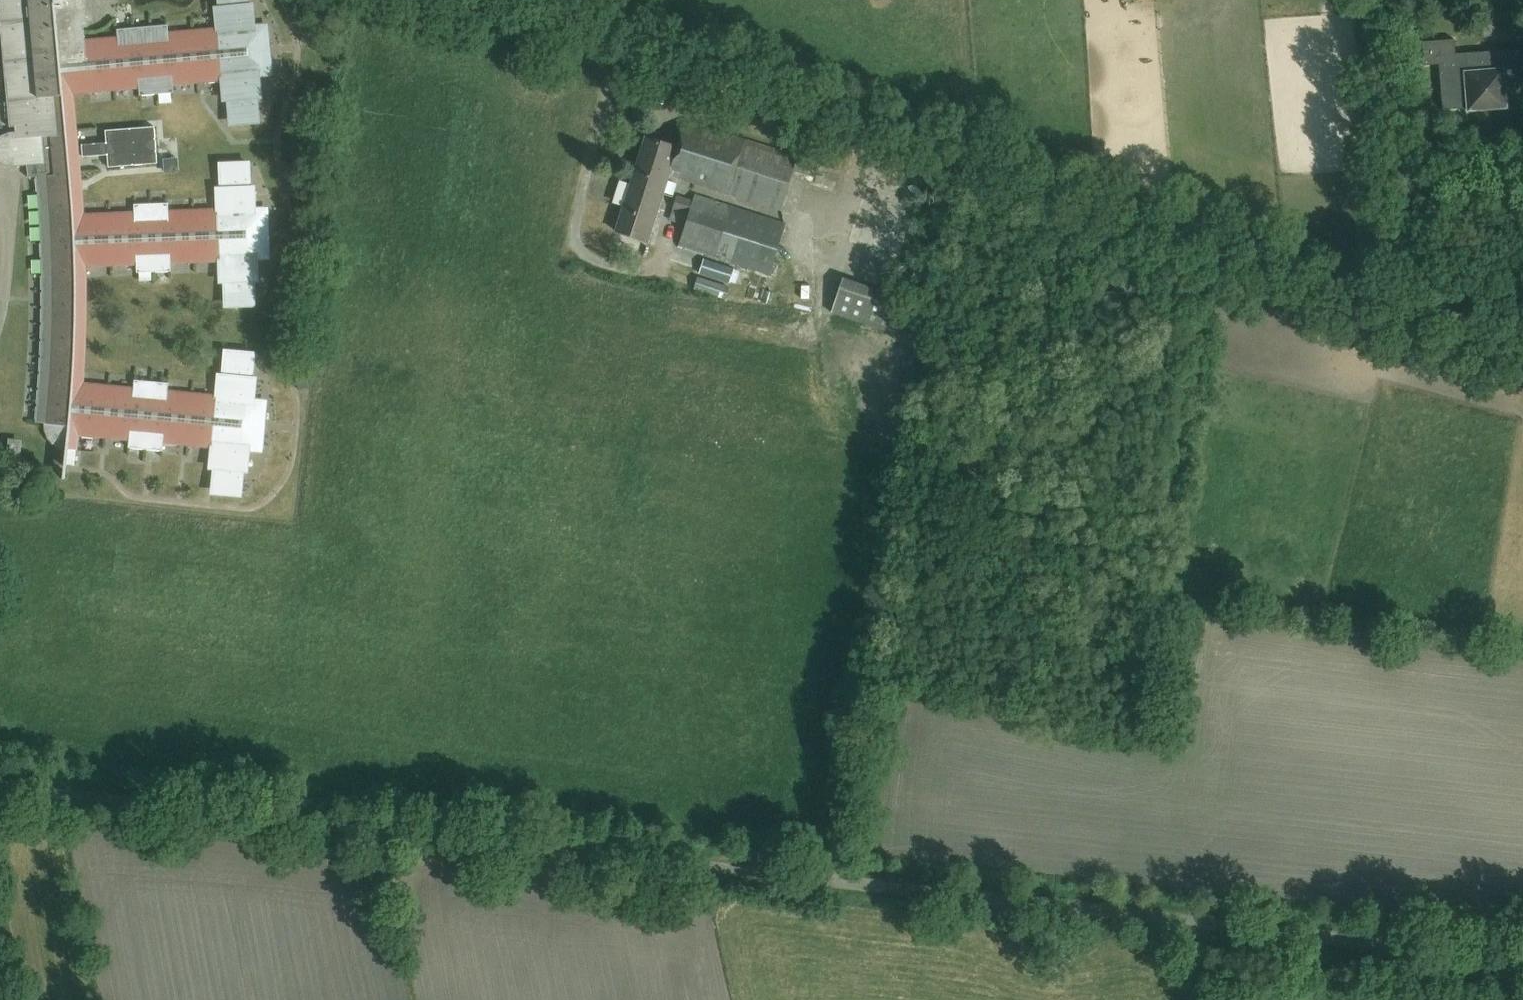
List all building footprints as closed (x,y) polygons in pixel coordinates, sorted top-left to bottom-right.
[(81,382),(84,323),(84,263),(135,262),(135,271),(170,270),(169,260),(219,259),(219,269),(228,269),(228,279),(224,279),(225,295),(232,294),(233,305),(253,304),(252,279),(256,279),(256,257),(259,257),(259,236),(255,236),(255,229),(258,229),(258,208),(254,208),(253,186),(249,186),(248,162),(227,162),(228,173),(220,173),(221,189),(225,188),(225,198),(217,199),(217,209),(167,211),(167,202),(133,203),(133,212),(82,214),(78,157),(77,145),(72,93),(89,91),(89,89),(139,84),(140,94),(174,91),(174,81),(222,77),(223,88),(231,87),(232,97),(228,97),(230,113),(237,112),(238,122),(258,121),(256,96),(260,96),(258,74),(262,74),(260,52),(257,52),(256,46),(260,46),(258,24),(254,25),(252,3),(248,3),(248,0),(220,0),(220,7),(224,7),(225,17),(217,17),(218,28),(169,32),(168,23),(134,26),(135,35),(85,39),(81,0),(0,0),(0,26),(9,125),(14,124),(15,130),(9,130),(1,133),(0,134),(0,160),(4,163),(13,164),(44,161),(42,135),(51,134),(54,173),(44,173),(48,235),(50,297),(48,359),(43,421),(44,421),(45,428),(47,435),(51,440),(58,444),(65,446),(63,466),(61,477),(64,477),(65,466),(65,463),(74,464),(77,432),(128,437),(127,446),(161,449),(162,440),(210,445),(209,455),(218,456),(217,466),(213,465),(211,481),(219,482),(218,492),(238,494),(241,469),(245,469),(247,448),(250,448),(252,427),(249,426),(249,420),(253,420),(255,399),(251,398),(253,377),(249,376),(251,352),(231,350),(230,360),(222,360),(221,375),(225,376),(224,385),(216,385),(215,395),(166,391),(167,382),(133,378),(132,387),(81,382)] [(1507,107),(1522,106),(1522,49),(1455,54),(1454,40),(1422,42),(1424,65),(1439,64),(1442,110),(1467,108),(1467,111),(1507,108),(1507,107)] [(635,169),(667,179),(669,174),(781,209),(794,170),(812,176),(817,163),(685,121),(676,147),(645,137),(635,169)] [(77,145),(78,157),(103,155),(104,167),(153,163),(149,126),(100,131),(101,143),(77,145)] [(828,178),(845,183),(848,173),(832,168),(828,178)] [(625,200),(657,210),(667,179),(635,169),(625,200)] [(695,194),(693,200),(677,195),(672,210),(688,214),(678,244),(767,274),(784,223),(695,194)] [(647,242),(657,210),(625,200),(614,231),(647,242)] [(700,273),(731,282),(734,268),(704,259),(700,273)] [(729,287),(699,276),(694,289),(725,299),(729,287)] [(874,317),(883,292),(841,278),(832,302),(874,317)]
